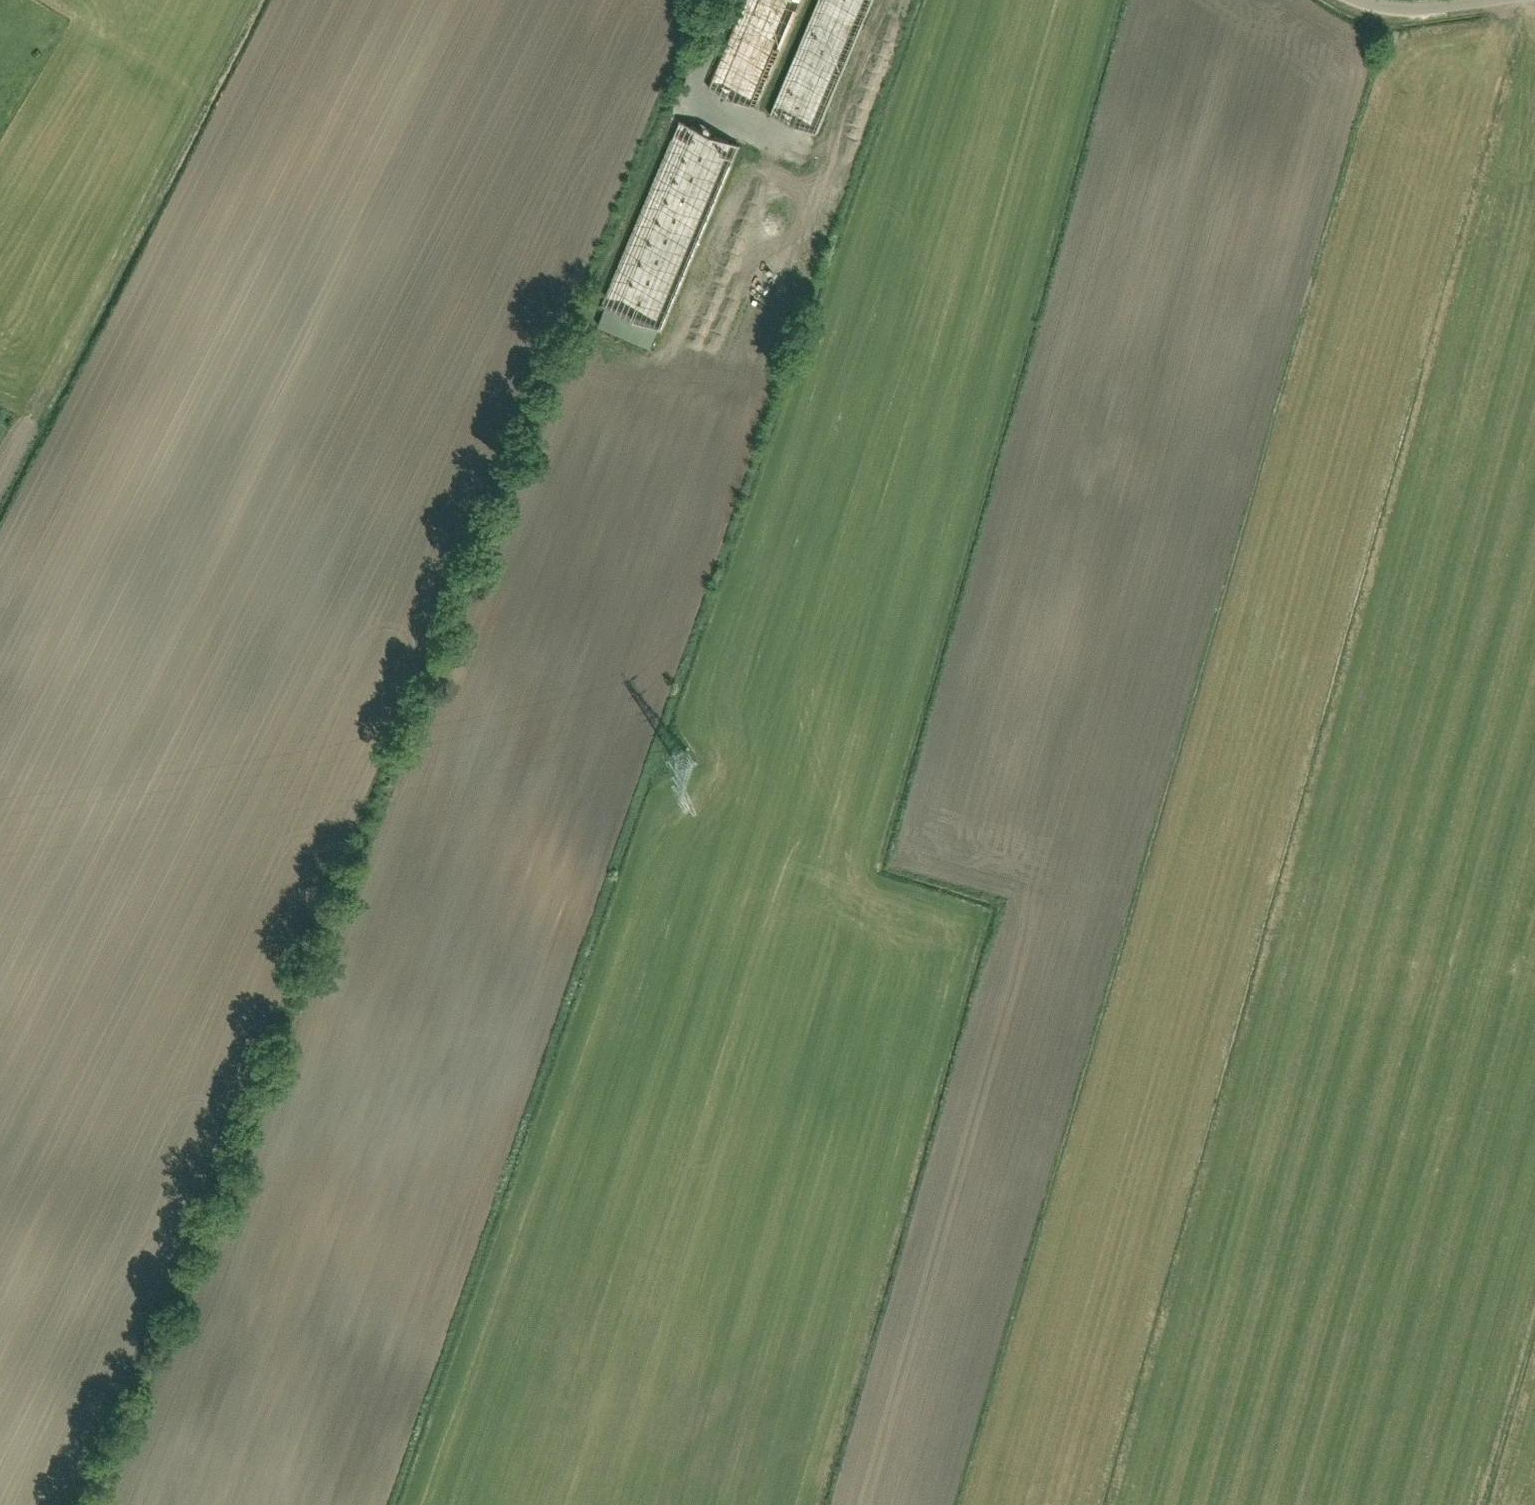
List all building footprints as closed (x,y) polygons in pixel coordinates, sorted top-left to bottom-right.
[(709,89),(756,108),(801,0),(747,0),(709,89)] [(842,74),(873,0),(819,0),(796,55),(771,114),(817,134),(842,74)] [(680,121),(595,326),(654,351),(740,146),(680,121)]
